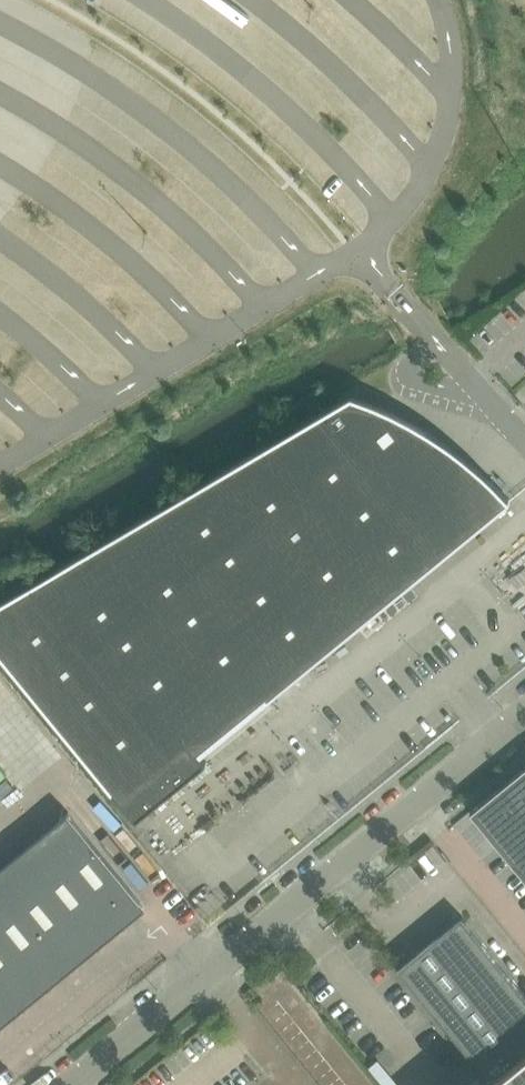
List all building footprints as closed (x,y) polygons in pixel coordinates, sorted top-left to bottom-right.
[(524,500),(524,494),(513,481),(509,477),(490,460),(470,444),(447,429),(429,418),(410,409),(391,400),(371,392),(0,611),(0,625),(155,816),(225,758),(217,748),(285,693),(287,695),(524,500)] [(471,810),(524,876),(524,766),(471,810)] [(149,914),(71,819),(0,877),(0,1036),(149,914)] [(399,967),(490,1080),(486,1084),(480,1076),(469,1084),(524,1084),(524,993),(462,916),(399,967)] [(378,1060),(369,1067),(383,1084),(398,1084),(399,1084),(378,1060)]
